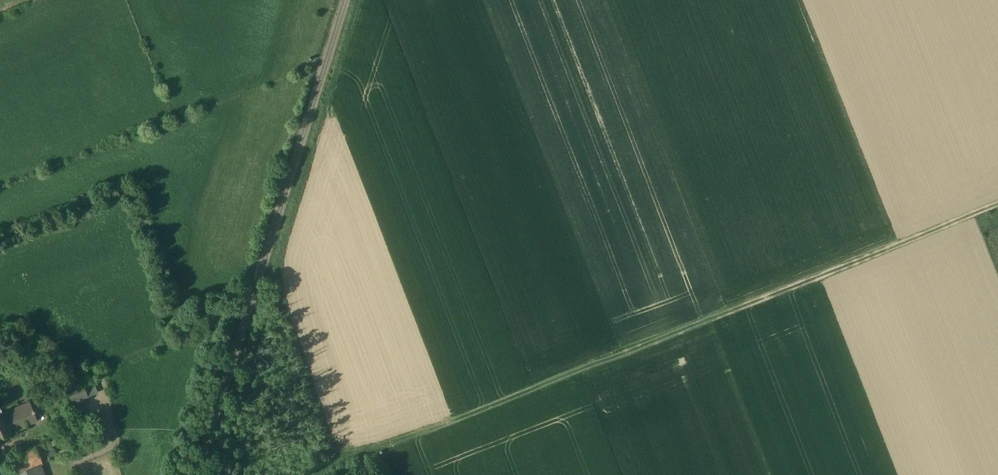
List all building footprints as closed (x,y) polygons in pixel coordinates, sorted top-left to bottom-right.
[(83,380),(67,386),(73,401),(89,396),(83,380)] [(2,413),(3,414),(0,416),(0,434),(17,427),(18,429),(21,430),(23,429),(25,427),(24,425),(36,420),(32,412),(33,412),(33,410),(32,410),(29,403),(2,413)] [(35,446),(19,452),(25,469),(42,463),(35,446)]
